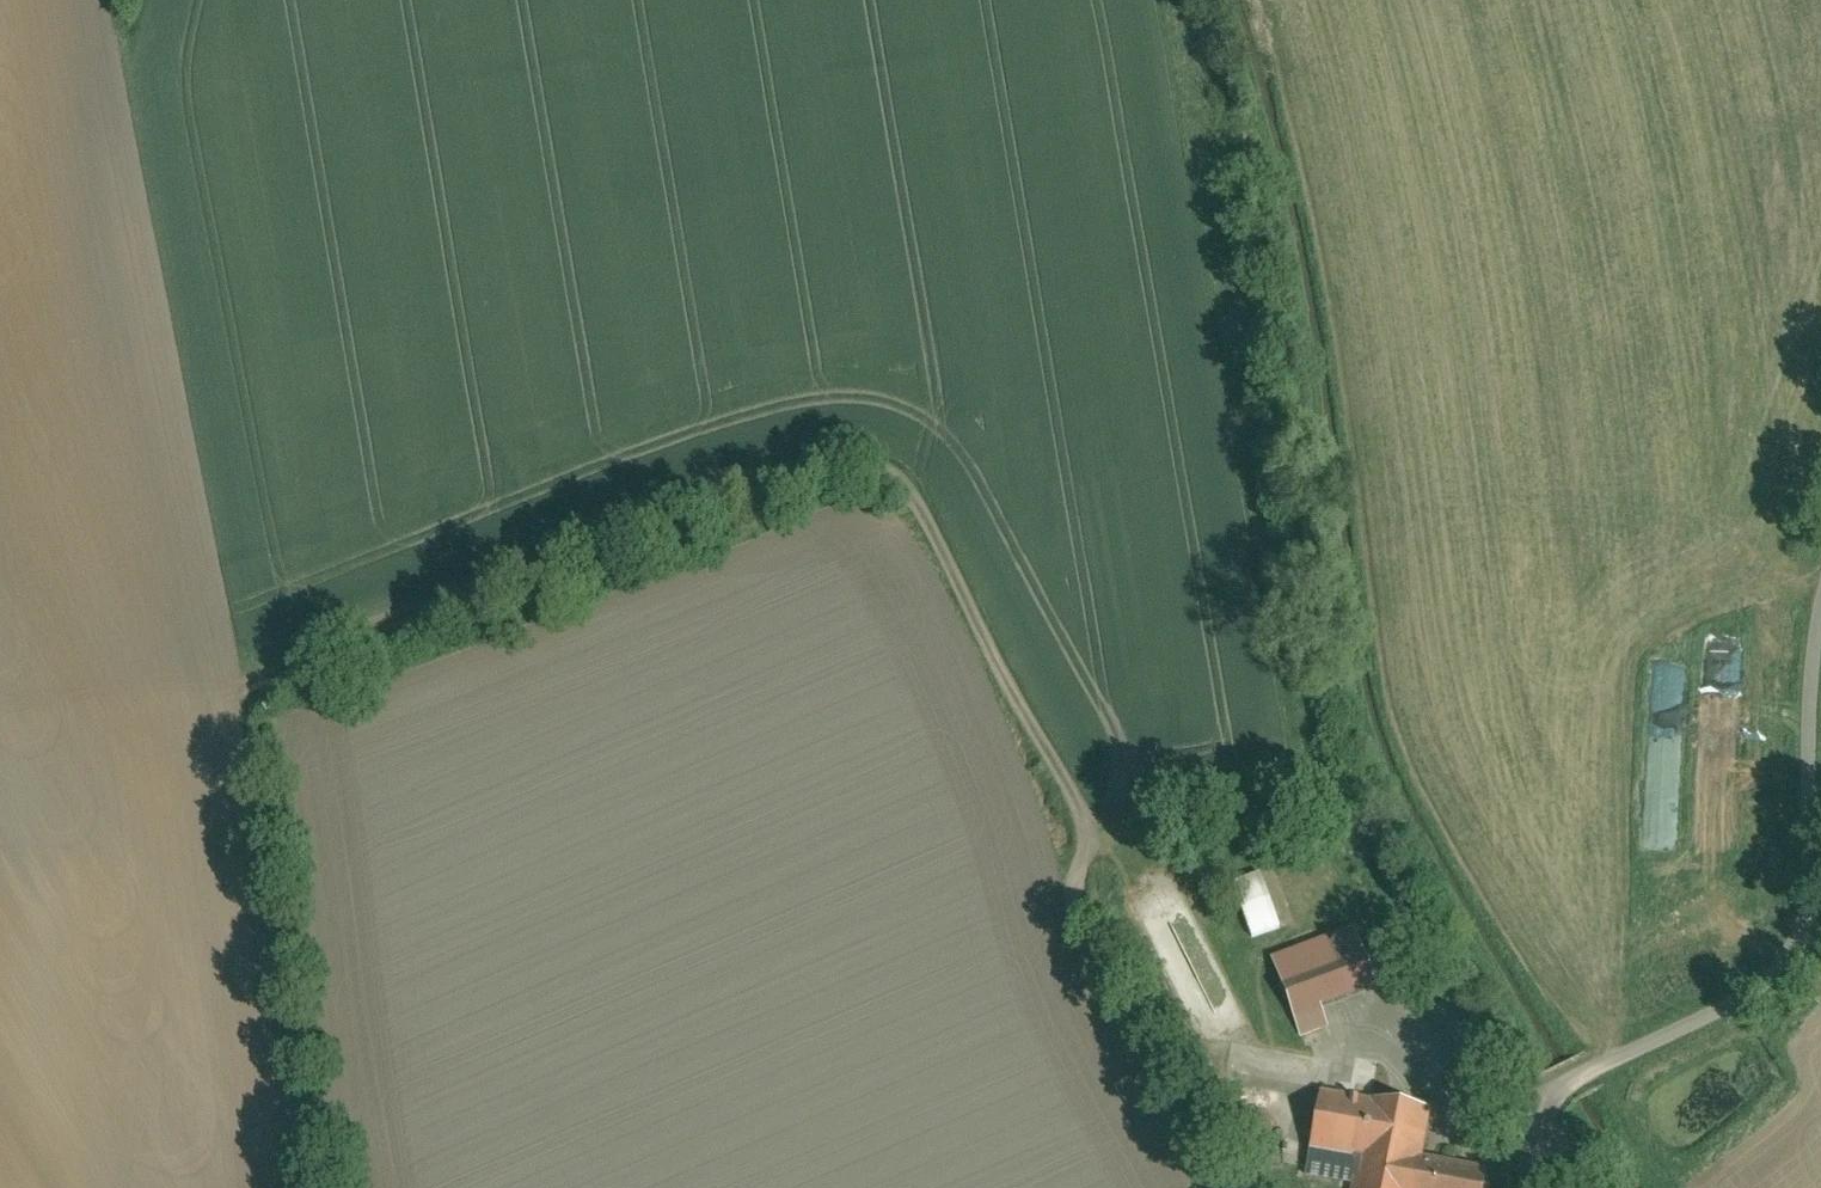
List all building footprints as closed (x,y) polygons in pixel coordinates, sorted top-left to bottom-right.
[(1227,873),(1249,930),(1276,920),(1254,863),(1227,873)] [(1302,1005),(1370,975),(1345,916),(1276,946),(1302,1005)] [(1490,1164),(1485,1163),(1416,1151),(1424,1107),(1320,1088),(1306,1165),(1356,1174),(1354,1187),(1486,1187),(1490,1164)]
